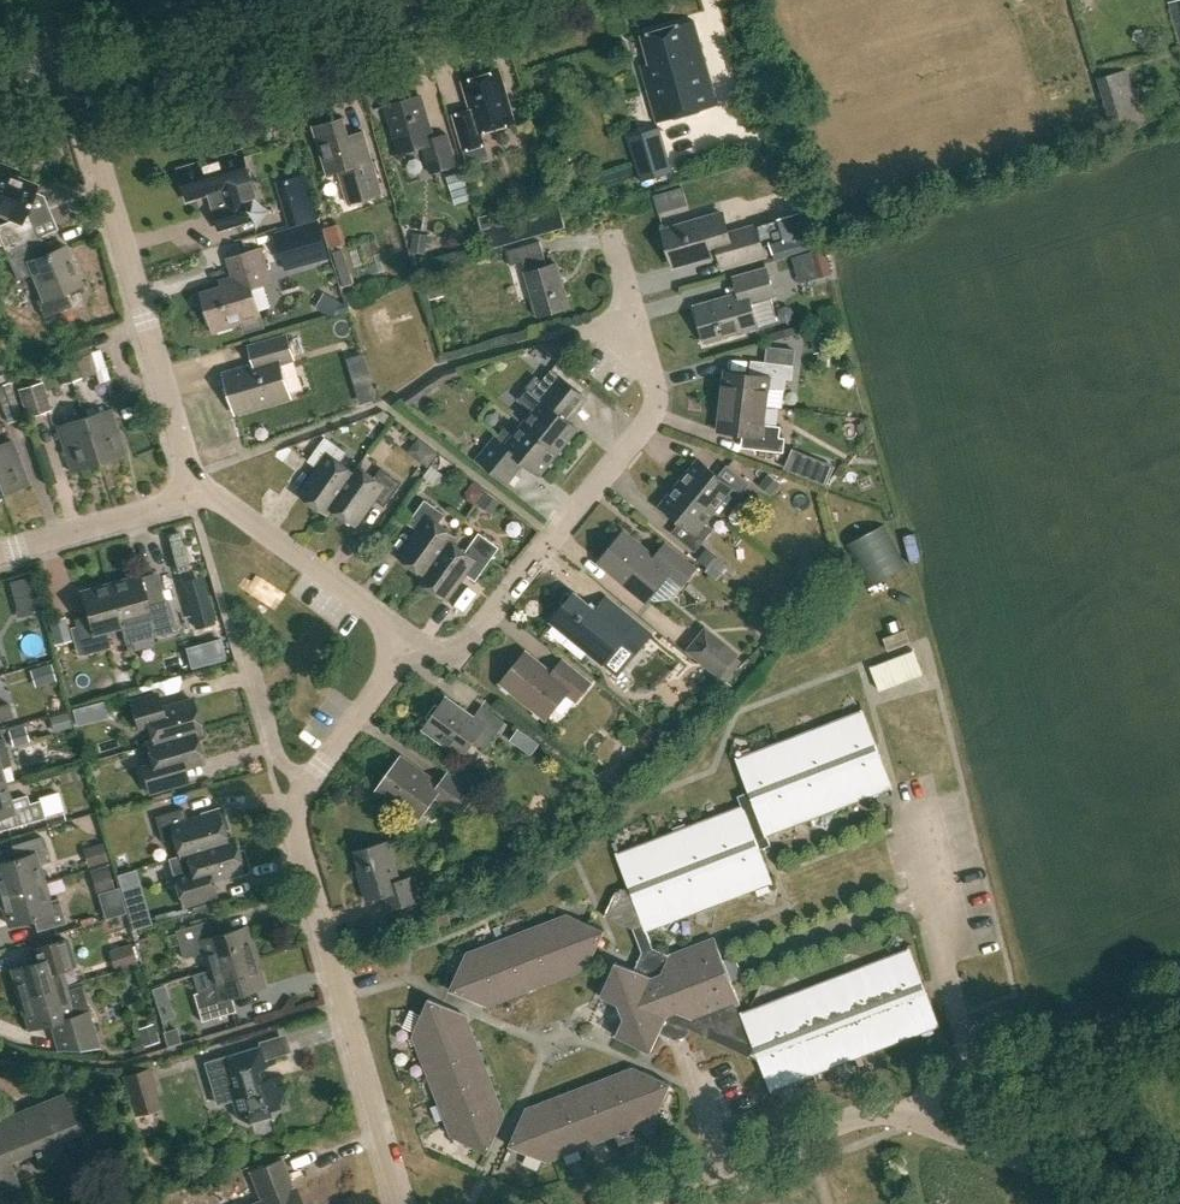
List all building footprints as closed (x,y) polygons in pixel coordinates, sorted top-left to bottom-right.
[(1166,5),(1179,52),(1179,1),(1166,5)] [(693,20),(688,22),(641,35),(650,64),(642,67),(657,123),(717,105),(693,20)] [(1126,69),(1096,78),(1111,131),(1141,123),(1126,69)] [(471,110),(453,115),(463,150),(468,165),(488,160),(484,144),(480,132),(514,122),(500,71),(463,82),(471,110)] [(432,138),(419,95),(387,104),(401,153),(423,147),(430,173),(456,166),(446,133),(432,138)] [(328,175),(339,172),(348,205),(382,196),(363,131),(349,135),(343,117),(313,126),(328,175)] [(672,171),(659,127),(627,137),(640,181),(672,171)] [(188,199),(211,192),(216,209),(214,210),(220,229),(249,221),(242,196),(254,193),(242,151),(179,170),(188,199)] [(466,185),(462,171),(447,176),(452,190),(466,185)] [(5,251),(37,238),(27,215),(30,209),(27,207),(37,184),(14,175),(13,177),(0,172),(0,215),(9,219),(10,221),(0,225),(0,239),(5,251)] [(312,213),(300,173),(276,181),(287,219),(312,213)] [(452,191),(457,206),(471,201),(467,187),(452,191)] [(673,266),(688,261),(719,253),(723,268),(764,256),(762,248),(756,225),(728,233),(722,213),(663,230),(673,266)] [(756,225),(762,248),(770,246),(773,255),(808,244),(799,213),(756,225)] [(277,231),(272,232),(280,257),(306,250),(309,261),(325,257),(315,220),(300,224),(277,231)] [(332,249),(349,245),(344,225),(327,228),(332,249)] [(37,238),(5,251),(17,281),(32,275),(42,299),(38,301),(45,318),(72,306),(66,291),(80,285),(74,271),(77,270),(67,245),(43,254),(37,238)] [(412,241),(411,253),(426,254),(427,242),(412,241)] [(547,266),(540,241),(507,250),(512,265),(523,262),(538,316),(569,307),(556,263),(547,266)] [(213,332),(241,324),(244,334),(264,328),(252,288),(271,282),(261,248),(226,258),(234,282),(206,290),(212,307),(206,309),(213,332)] [(826,248),(811,251),(818,277),(832,274),(826,248)] [(343,250),(333,253),(344,287),(354,284),(343,250)] [(774,296),(766,268),(734,277),(738,294),(694,306),(705,343),(758,328),(751,303),(774,296)] [(429,299),(444,295),(440,279),(425,283),(429,299)] [(324,294),(317,307),(335,317),(342,303),(324,294)] [(829,350),(824,332),(810,336),(814,354),(829,350)] [(98,370),(92,352),(87,338),(62,347),(67,362),(54,366),(60,383),(98,370)] [(279,361),(292,357),(287,338),(251,348),(256,366),(225,375),(236,411),(289,396),(279,361)] [(367,351),(349,356),(363,402),(379,397),(381,397),(367,351)] [(722,401),(765,406),(767,388),(785,390),(786,379),(792,379),(793,365),(758,361),(756,375),(726,371),(722,401)] [(403,398),(409,406),(446,379),(458,376),(456,368),(442,372),(403,398)] [(534,412),(524,423),(558,451),(577,427),(557,412),(566,401),(535,376),(517,398),(534,412)] [(51,410),(42,381),(17,389),(26,417),(51,410)] [(8,423),(23,418),(9,382),(0,386),(0,403),(8,423)] [(765,406),(722,401),(719,431),(749,435),(748,448),(783,452),(785,438),(779,438),(780,427),(763,425),(765,406)] [(601,407),(604,429),(617,427),(613,405),(601,407)] [(110,409),(84,417),(99,464),(125,456),(110,409)] [(99,464),(84,417),(57,426),(72,473),(99,464)] [(558,451),(524,423),(514,436),(504,428),(478,460),(506,482),(523,462),(539,474),(558,451)] [(325,514),(330,508),(329,508),(354,472),(339,461),(346,452),(325,437),(308,461),(320,470),(301,496),(325,514)] [(0,444),(0,487),(3,495),(28,485),(11,440),(0,444)] [(433,449),(422,463),(428,468),(439,454),(439,453),(433,448),(433,449)] [(817,475),(819,470),(823,462),(793,449),(784,469),(815,481),(817,475)] [(699,460),(680,483),(713,510),(732,487),(741,495),(750,484),(727,465),(718,475),(699,460)] [(329,508),(330,508),(353,525),(373,498),(384,507),(402,483),(381,468),(374,477),(358,466),(354,472),(329,508)] [(768,474),(759,485),(772,495),(781,484),(768,474)] [(713,510),(680,483),(661,506),(680,522),(671,533),(694,552),(712,530),(703,523),(713,510)] [(487,494),(479,504),(491,514),(499,503),(487,494)] [(450,541),(454,535),(439,523),(445,514),(425,499),(407,523),(419,532),(400,558),(424,575),(424,576),(450,541)] [(475,581),(492,557),(500,547),(479,532),(472,542),(465,551),(450,541),(424,576),(424,575),(420,581),(444,599),(463,573),(475,581)] [(648,602),(671,574),(683,583),(694,570),(664,545),(654,558),(623,533),(599,562),(648,602)] [(706,547),(697,559),(707,567),(705,570),(718,581),(724,574),(721,572),(727,564),(706,547)] [(138,576),(109,585),(121,626),(149,618),(154,635),(172,629),(164,601),(147,606),(138,576)] [(13,597),(32,592),(28,577),(9,583),(13,597)] [(121,626),(109,585),(80,593),(89,622),(76,626),(84,654),(110,647),(105,631),(121,626)] [(196,593),(189,595),(188,595),(199,632),(200,632),(207,630),(219,627),(208,589),(196,593)] [(652,634),(620,608),(606,596),(595,609),(574,592),(550,622),(602,665),(602,664),(617,676),(636,653),(652,634)] [(52,634),(68,629),(65,617),(49,622),(52,634)] [(707,627),(686,653),(720,678),(740,653),(707,627)] [(906,630),(884,638),(888,651),(911,643),(906,630)] [(185,648),(191,669),(225,660),(219,639),(185,648)] [(553,673),(527,651),(501,683),(546,720),(567,694),(576,701),(591,683),(563,660),(553,673)] [(879,689),(922,672),(914,651),(871,668),(879,689)] [(52,663),(37,668),(40,685),(57,680),(52,663)] [(153,743),(195,732),(202,730),(193,701),(162,710),(158,696),(130,704),(137,729),(148,726),(153,743)] [(473,717),(446,697),(423,729),(462,757),(473,741),(485,750),(505,722),(482,705),(473,717)] [(72,710),(77,726),(108,718),(104,701),(72,710)] [(12,718),(8,704),(0,707),(0,722),(12,718)] [(675,920),(688,915),(773,882),(760,850),(771,846),(767,835),(892,787),(863,711),(736,759),(749,792),(738,796),(742,807),(617,855),(629,887),(616,892),(605,917),(633,929),(642,953),(635,970),(616,961),(601,997),(618,1005),(624,1019),(616,1036),(652,1052),(663,1026),(672,1031),(684,1026),(760,1061),(771,1090),(939,1026),(910,950),(744,1013),(715,938),(670,955),(654,948),(647,931),(662,925),(668,929),(675,920)] [(53,716),(58,732),(72,727),(67,712),(53,716)] [(12,745),(29,740),(24,725),(8,730),(12,745)] [(527,752),(536,740),(518,727),(509,739),(527,752)] [(650,728),(645,735),(645,744),(652,750),(662,738),(650,728)] [(141,767),(148,791),(150,796),(190,784),(185,765),(203,760),(195,732),(153,743),(146,745),(152,764),(141,767)] [(11,766),(3,739),(0,740),(0,769),(11,766)] [(439,787),(401,759),(379,789),(419,818),(436,794),(461,812),(474,794),(448,776),(439,787)] [(32,823),(45,819),(40,800),(29,803),(26,795),(9,800),(4,785),(0,786),(0,818),(1,818),(5,831),(32,823)] [(63,794),(42,797),(46,818),(67,815),(63,794)] [(180,856),(186,854),(236,839),(235,836),(228,839),(224,827),(229,826),(222,805),(202,812),(203,817),(188,822),(184,809),(156,817),(163,841),(174,838),(180,856)] [(505,832),(512,822),(495,810),(489,820),(505,832)] [(43,882),(38,864),(49,861),(42,836),(12,845),(16,858),(0,862),(0,889),(2,894),(43,882)] [(240,849),(236,839),(186,854),(180,856),(169,859),(174,877),(172,877),(182,909),(218,898),(212,877),(230,870),(231,875),(252,868),(244,847),(240,849)] [(391,910),(420,901),(413,876),(399,880),(388,841),(356,850),(365,880),(363,880),(368,901),(387,895),(391,910)] [(83,849),(89,867),(109,862),(103,843),(83,849)] [(90,871),(97,898),(116,893),(109,866),(90,871)] [(43,882),(2,894),(10,925),(35,918),(38,930),(67,922),(63,908),(52,912),(43,882)] [(147,923),(142,908),(127,913),(132,928),(147,923)] [(605,930),(569,914),(466,953),(450,990),(478,1003),(593,959),(605,930)] [(210,968),(257,955),(248,925),(215,935),(210,920),(177,930),(185,957),(205,951),(210,968)] [(63,986),(59,970),(75,965),(67,938),(33,948),(37,961),(14,968),(22,997),(63,986)] [(132,947),(115,952),(120,968),(137,963),(132,947)] [(257,955),(210,968),(216,986),(195,992),(203,1020),(237,1010),(232,994),(265,984),(257,955)] [(100,1048),(85,998),(80,981),(63,986),(22,997),(31,1028),(49,1023),(57,1051),(100,1048)] [(150,991),(154,1001),(168,996),(164,986),(150,991)] [(458,1011),(430,998),(413,1034),(453,1137),(489,1154),(502,1126),(458,1011)] [(141,1037),(129,1041),(133,1052),(159,1043),(153,1024),(138,1029),(141,1037)] [(178,1034),(177,1029),(162,1033),(166,1044),(167,1048),(181,1043),(180,1040),(178,1034)] [(281,1108),(273,1078),(265,1080),(261,1068),(275,1064),(273,1057),(264,1060),(260,1046),(225,1056),(203,1062),(216,1106),(232,1101),(237,1118),(247,1123),(272,1116),(270,1111),(281,1108)] [(152,1068),(124,1076),(135,1117),(162,1109),(152,1068)] [(672,1084),(643,1071),(522,1117),(510,1146),(546,1162),(637,1127),(650,1133),(672,1084)] [(0,1121),(0,1194),(20,1186),(10,1161),(35,1151),(42,1171),(66,1161),(58,1142),(80,1133),(65,1094),(0,1121)] [(282,1159),(250,1171),(262,1202),(256,1203),(303,1203),(297,1188),(294,1190),(282,1159)]
